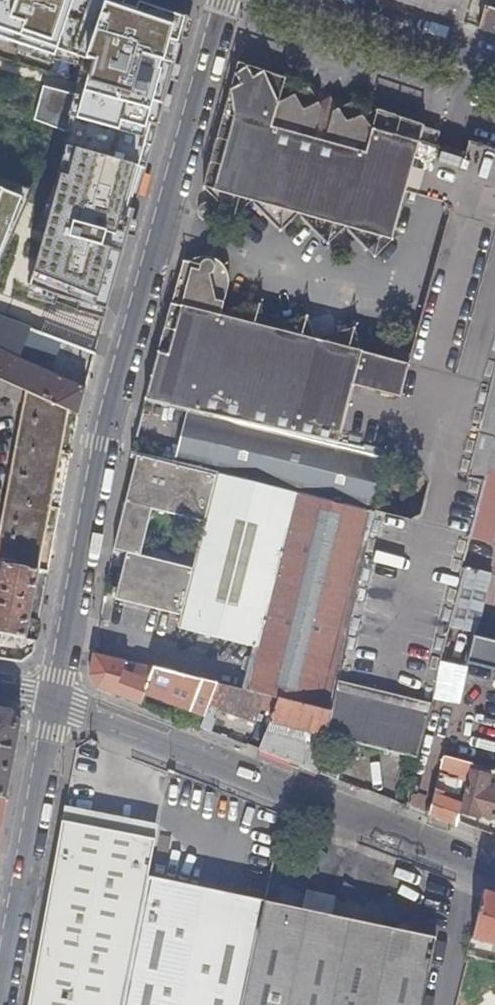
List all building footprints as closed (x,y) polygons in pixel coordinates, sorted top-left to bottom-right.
[(133,0),(0,0),(0,39),(93,71),(88,90),(31,290),(107,308),(187,18),(133,0)] [(425,0),(395,0),(435,14),(438,4),(425,0)] [(438,4),(435,14),(463,23),(469,0),(425,0),(438,4)] [(481,29),(494,34),(494,0),(489,0),(481,29)] [(224,112),(203,188),(217,202),(213,206),(210,204),(208,204),(205,205),(200,208),(199,212),(200,217),(202,220),(205,222),(209,222),(215,221),(226,211),(233,219),(250,203),(280,232),(297,215),(328,245),(344,229),(374,258),(392,241),(412,174),(422,177),(429,152),(435,153),(441,132),(377,111),(364,116),(353,103),(341,110),(331,98),(320,103),(310,90),(297,95),(286,80),(276,86),(271,79),(267,77),(260,74),(252,75),(247,77),(243,81),(240,85),(237,96),(240,104),(243,108),(245,109),(249,110),(247,119),(224,112)] [(451,629),(452,626),(466,569),(463,568),(471,537),(486,481),(470,476),(492,387),(456,378),(494,237),(494,152),(469,143),(459,175),(466,186),(457,191),(462,200),(453,204),(466,265),(442,270),(453,319),(435,324),(442,357),(408,365),(361,353),(354,329),(313,341),(306,317),(267,328),(260,305),(220,316),(229,286),(228,277),(227,271),(223,265),(218,260),(213,258),(210,257),(201,257),(196,258),(191,262),(186,266),(181,275),(180,280),(182,289),(185,296),(192,301),(190,308),(177,305),(174,317),(168,315),(144,401),(191,412),(215,417),(369,452),(370,448),(374,449),(386,452),(383,464),(431,476),(421,524),(373,514),(331,711),(326,735),(418,765),(439,686),(442,663),(451,629)] [(0,191),(0,250),(20,198),(0,191)] [(0,319),(0,352),(13,358),(17,359),(29,330),(0,319)] [(77,349),(53,340),(51,348),(92,364),(94,356),(77,349)] [(2,382),(13,358),(0,352),(0,381),(2,382)] [(77,416),(85,389),(17,359),(13,358),(2,382),(77,416)] [(471,537),(491,543),(494,526),(494,374),(492,387),(470,476),(486,481),(471,537)] [(25,406),(0,531),(0,564),(3,564),(48,574),(77,416),(2,382),(0,381),(0,395),(25,406)] [(211,432),(215,417),(191,412),(187,427),(211,432)] [(369,470),(374,449),(370,448),(369,452),(215,417),(211,432),(207,449),(231,455),(225,476),(359,509),(365,489),(369,470)] [(207,449),(211,432),(187,427),(187,428),(182,451),(205,457),(207,449)] [(202,470),(225,476),(231,455),(207,449),(205,457),(202,470)] [(381,474),(383,464),(386,452),(374,449),(369,470),(381,474)] [(182,451),(179,464),(202,470),(205,457),(182,451)] [(184,616),(181,628),(258,646),(249,691),(280,698),(331,711),(373,514),(373,512),(359,509),(225,476),(202,470),(179,464),(174,463),(137,454),(115,548),(128,551),(117,599),(184,616)] [(378,491),(381,474),(369,470),(365,489),(378,491)] [(359,509),(373,512),(374,513),(379,492),(378,491),(365,489),(359,509)] [(3,564),(0,580),(0,635),(35,642),(48,574),(3,564)] [(467,630),(477,632),(491,575),(466,569),(452,626),(467,630)] [(21,664),(33,655),(35,642),(0,635),(0,661),(21,664)] [(475,637),(468,664),(494,671),(494,642),(475,637)] [(145,694),(155,668),(94,653),(90,677),(98,689),(141,705),(145,694)] [(206,717),(219,683),(155,668),(145,694),(206,717)] [(274,714),(280,698),(249,691),(219,683),(206,717),(201,728),(212,732),(218,719),(215,718),(218,709),(256,723),(262,709),(274,714)] [(323,753),(325,747),(286,737),(288,726),(326,735),(331,711),(280,698),(274,714),(259,750),(319,773),(323,753)] [(0,710),(0,797),(8,799),(22,724),(13,712),(0,710)] [(319,773),(338,780),(344,758),(323,753),(319,773)] [(457,826),(458,822),(461,811),(465,797),(453,794),(457,779),(469,782),(471,772),(473,764),(445,757),(430,815),(457,826)] [(461,811),(481,816),(481,813),(494,817),(494,790),(488,788),(490,777),(471,772),(469,782),(465,797),(461,811)] [(8,799),(0,797),(0,842),(8,799)] [(66,806),(63,821),(156,840),(159,825),(66,806)] [(280,822),(301,830),(303,821),(282,813),(280,822)] [(29,1004),(125,1004),(150,879),(157,840),(156,840),(63,821),(29,1004)] [(125,1004),(242,1004),(264,902),(150,879),(125,1004)] [(483,900),(473,940),(478,942),(494,946),(494,894),(485,890),(483,900)] [(264,900),(264,902),(242,1004),(422,1004),(437,938),(264,900)]
